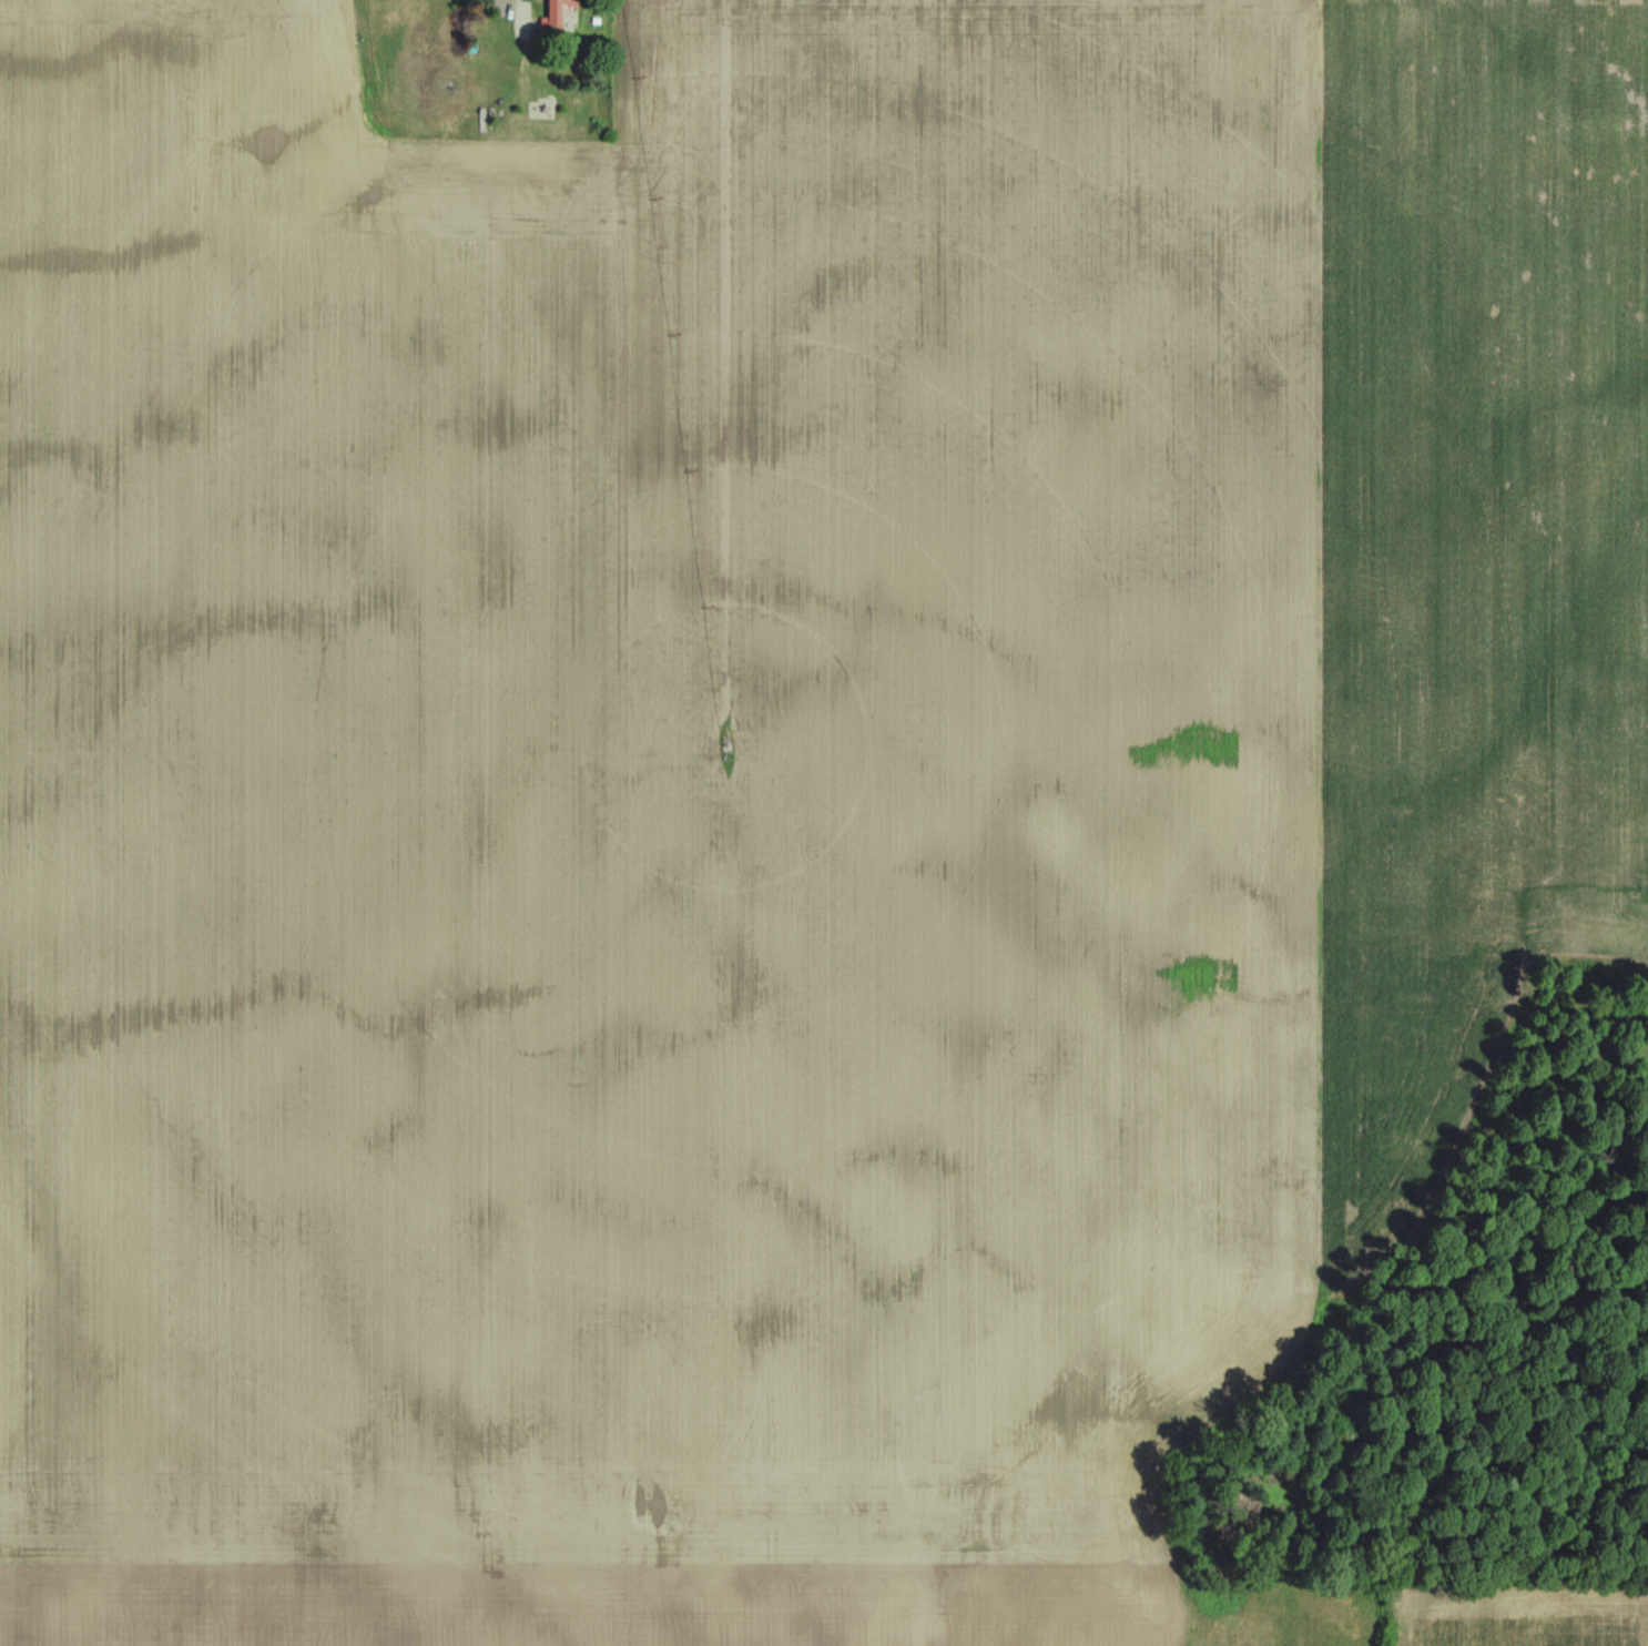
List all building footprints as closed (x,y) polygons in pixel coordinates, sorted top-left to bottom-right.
[(575,0),(545,0),(545,30),(560,30),(560,8),(575,8),(575,0)]
